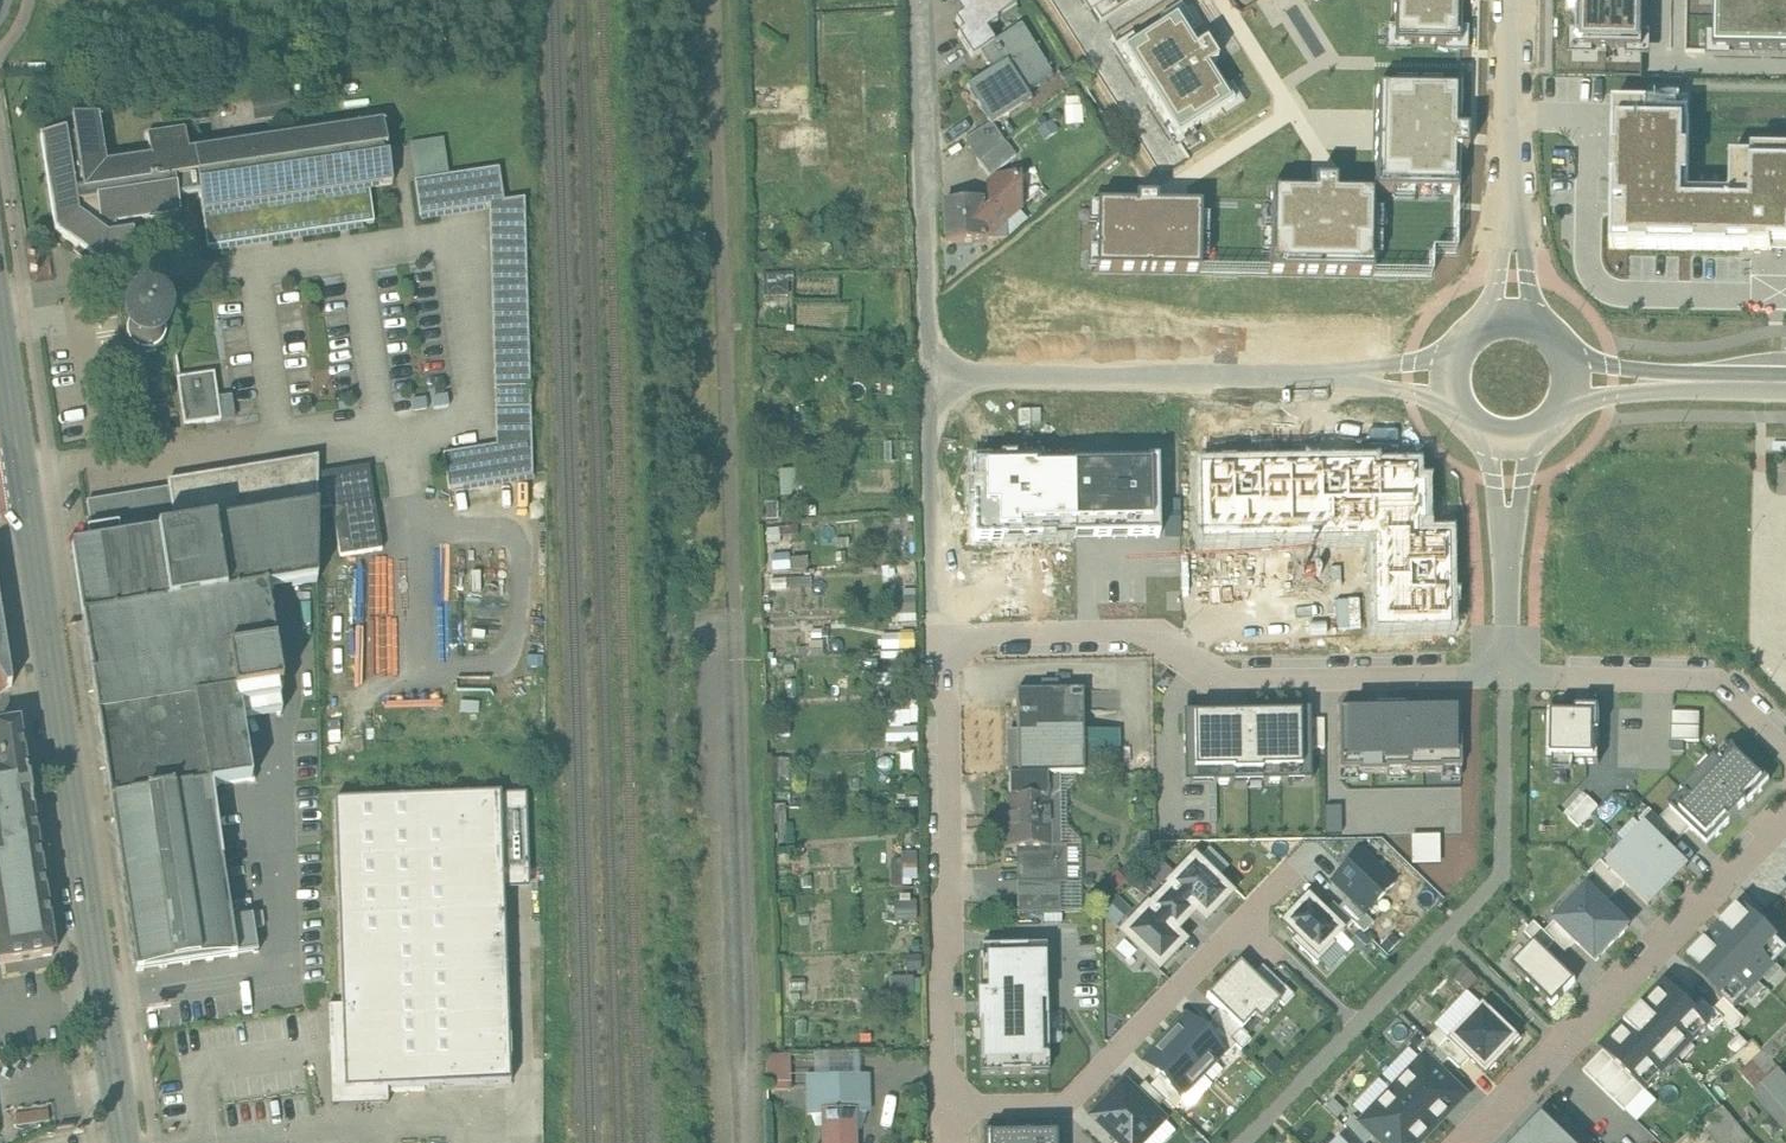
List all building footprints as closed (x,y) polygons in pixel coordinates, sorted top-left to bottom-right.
[(993,42),(986,30),(998,23),(996,20),(1016,7),(1012,0),(957,0),(956,1),(956,5),(963,16),(956,20),(963,31),(958,34),(973,58),(981,52),(993,70),(967,87),(990,124),(991,125),(993,124),(1031,100),(1020,82),(1047,65),(1022,24),(993,42)] [(1394,44),(1461,45),(1461,1),(1469,2),(1469,0),(1395,0),(1394,44)] [(1570,10),(1575,10),(1575,30),(1569,30),(1569,54),(1593,54),(1593,45),(1626,46),(1626,55),(1650,55),(1651,33),(1642,32),(1643,0),(1570,0),(1570,10)] [(1716,47),(1785,48),(1785,0),(1716,0),(1716,47)] [(1178,16),(1122,51),(1178,139),(1234,104),(1211,67),(1217,62),(1206,44),(1199,48),(1178,16)] [(1376,89),(1375,193),(1375,194),(1458,195),(1459,155),(1466,155),(1467,134),(1459,134),(1460,91),(1395,90),(1376,89)] [(1612,102),(1611,180),(1615,180),(1614,247),(1785,250),(1785,149),(1752,148),(1752,155),(1730,155),(1730,194),(1689,193),(1690,114),(1650,113),(1650,102),(1612,102)] [(151,156),(107,163),(100,116),(72,120),(75,138),(67,139),(66,133),(41,137),(55,231),(101,265),(137,259),(133,234),(116,237),(114,225),(179,216),(178,197),(200,194),(208,247),(374,222),(369,187),(393,184),(389,156),(382,157),(381,150),(387,149),(383,121),(189,150),(186,127),(148,133),(151,156)] [(990,124),(965,139),(979,162),(1005,142),(993,124),(991,125),(990,124)] [(1005,142),(979,162),(990,177),(1015,158),(1005,142)] [(504,201),(499,168),(415,181),(420,215),(490,205),(495,388),(530,387),(525,198),(504,201)] [(1017,177),(995,178),(996,188),(988,189),(989,214),(982,214),(983,239),(1007,238),(1007,220),(1019,209),(1019,205),(1021,202),(1020,185),(1018,182),(1017,177)] [(1375,194),(1375,193),(1335,192),(1335,185),(1314,184),(1314,192),(1270,192),(1269,275),(1374,276),(1375,194)] [(1136,206),(1097,205),(1096,271),(1200,273),(1202,207),(1157,206),(1158,198),(1136,197),(1136,206)] [(981,200),(944,202),(946,241),(983,239),(982,214),(981,200)] [(765,271),(764,293),(790,294),(790,272),(765,271)] [(150,313),(146,313),(141,314),(137,315),(134,317),(132,319),(130,321),(129,322),(128,325),(126,328),(126,331),(125,334),(126,338),(127,341),(129,345),(132,349),(134,351),(137,353),(140,354),(144,355),(144,357),(157,354),(157,352),(160,350),(163,347),(165,345),(166,342),(167,339),(167,337),(168,334),(167,330),(166,327),(164,322),(161,319),(158,316),(155,314),(150,313)] [(215,373),(177,378),(184,425),(221,420),(215,373)] [(530,387),(495,388),(496,408),(531,407),(530,387)] [(531,407),(496,408),(497,445),(443,454),(449,488),(533,475),(531,407)] [(1321,466),(1321,438),(1264,438),(1264,466),(1321,466)] [(369,466),(318,474),(319,457),(318,458),(318,509),(331,507),(375,500),(369,466)] [(318,458),(168,481),(169,488),(176,532),(316,510),(318,509),(318,458)] [(1115,538),(1114,462),(1073,463),(1073,466),(1074,537),(1074,539),(1115,538)] [(1158,462),(1114,462),(1115,538),(1159,538),(1158,462)] [(1023,533),(1022,464),(973,465),(973,484),(980,484),(980,500),(974,500),(974,541),(1007,540),(1007,533),(1023,533)] [(1040,464),(1022,464),(1023,533),(1023,540),(1041,540),(1041,537),(1074,537),(1073,466),(1040,466),(1040,464)] [(1371,469),(1200,471),(1201,545),(1372,542),(1374,631),(1447,630),(1446,542),(1415,542),(1415,526),(1422,526),(1421,488),(1413,488),(1413,472),(1371,472),(1371,469)] [(169,488),(87,502),(92,531),(119,526),(121,541),(176,532),(169,488)] [(383,549),(375,500),(331,507),(340,555),(383,549)] [(90,546),(72,548),(83,619),(315,581),(316,510),(176,532),(121,541),(90,546)] [(92,531),(87,531),(90,546),(121,541),(119,526),(92,531)] [(810,583),(809,555),(773,557),(774,585),(810,583)] [(97,711),(282,680),(268,591),(317,583),(317,581),(83,619),(97,711)] [(6,686),(7,687),(13,686),(9,662),(8,659),(4,635),(5,635),(4,632),(0,609),(0,606),(0,675),(6,686)] [(282,680),(97,711),(111,804),(212,787),(251,780),(251,781),(255,781),(254,775),(252,776),(242,720),(281,714),(277,690),(284,689),(282,680)] [(1069,691),(1069,681),(1042,682),(1042,691),(1069,691)] [(1042,691),(1017,692),(1017,731),(1018,774),(1048,773),(1048,774),(1084,774),(1083,690),(1069,691),(1042,691)] [(1460,706),(1338,708),(1339,781),(1358,780),(1358,773),(1386,773),(1386,780),(1406,780),(1406,772),(1441,772),(1441,778),(1461,778),(1460,706)] [(1576,709),(1576,711),(1548,711),(1547,763),(1599,764),(1600,710),(1576,709)] [(1235,711),(1183,712),(1184,784),(1311,781),(1311,748),(1325,748),(1324,719),(1309,719),(1309,710),(1256,711),(1256,716),(1235,716),(1235,711)] [(1702,739),(1702,710),(1670,710),(1670,739),(1702,739)] [(38,846),(33,813),(34,813),(29,785),(31,785),(28,769),(26,769),(19,724),(0,727),(0,852),(38,846)] [(1121,751),(1120,728),(1094,729),(1095,751),(1121,751)] [(1018,774),(1017,731),(1008,731),(1009,774),(1018,774)] [(1684,794),(1670,808),(1690,827),(1708,845),(1772,779),(1732,742),(1717,758),(1715,755),(1681,790),(1684,794)] [(1048,773),(1018,774),(1009,774),(1009,797),(1048,797),(1048,774),(1048,773)] [(124,887),(224,870),(212,787),(111,804),(124,887)] [(1562,807),(1580,825),(1599,806),(1581,788),(1562,807)] [(526,795),(336,801),(342,1006),(345,1089),(387,1088),(510,1084),(503,889),(529,888),(526,795)] [(1049,824),(1048,797),(1009,797),(1010,826),(1007,826),(1007,847),(1021,846),(1021,912),(1061,911),(1060,845),(1055,845),(1055,824),(1049,824)] [(1343,832),(1343,805),(1326,805),(1326,832),(1343,832)] [(1680,837),(1690,827),(1670,808),(1660,818),(1674,832),(1680,837)] [(1660,818),(1650,809),(1640,819),(1647,826),(1664,842),(1674,832),(1660,818)] [(1623,832),(1631,840),(1646,826),(1638,817),(1623,832)] [(1664,842),(1647,826),(1627,846),(1668,886),(1688,865),(1664,842)] [(0,852),(0,963),(54,954),(53,953),(38,846),(0,852)] [(1158,895),(1187,923),(1195,914),(1206,924),(1236,893),(1218,876),(1229,865),(1209,846),(1198,858),(1193,853),(1165,883),(1167,885),(1158,895)] [(1668,886),(1627,846),(1608,866),(1625,883),(1649,906),(1668,886)] [(1362,847),(1330,881),(1347,898),(1339,907),(1354,921),(1365,932),(1375,922),(1366,913),(1397,880),(1362,847)] [(917,854),(891,856),(893,882),(919,880),(917,854)] [(1608,866),(1601,860),(1592,871),(1595,874),(1615,893),(1625,883),(1608,866)] [(224,870),(124,887),(136,970),(137,970),(137,971),(237,956),(237,955),(258,952),(253,916),(231,919),(224,870)] [(1595,874),(1585,884),(1588,887),(1605,904),(1615,893),(1595,874)] [(1605,904),(1588,887),(1555,921),(1575,941),(1596,961),(1629,927),(1605,904)] [(1179,932),(1187,923),(1158,895),(1149,904),(1147,902),(1118,933),(1160,972),(1189,941),(1179,932)] [(1308,895),(1281,923),(1318,959),(1354,921),(1339,907),(1333,902),(1325,911),(1308,895)] [(918,919),(918,897),(887,897),(886,919),(918,919)] [(1684,964),(1739,1015),(1785,965),(1785,940),(1743,901),(1684,964)] [(1575,941),(1555,921),(1545,932),(1555,941),(1566,951),(1575,941)] [(1545,932),(1535,922),(1525,932),(1535,942),(1545,952),(1555,941),(1545,932)] [(1545,952),(1535,942),(1512,967),(1552,1006),(1576,981),(1545,952)] [(1047,947),(978,948),(980,1075),(1048,1074),(1047,947)] [(1240,963),(1209,996),(1222,1008),(1212,1020),(1236,1042),(1243,1049),(1252,1039),(1248,1035),(1281,1001),(1284,1004),(1294,994),(1262,965),(1253,975),(1240,963)] [(1692,1011),(1665,985),(1603,1049),(1604,1051),(1614,1060),(1624,1070),(1635,1080),(1645,1090),(1646,1091),(1709,1026),(1692,1011)] [(1704,999),(1692,1011),(1709,1026),(1713,1031),(1725,1019),(1704,999)] [(1484,1002),(1449,1038),(1487,1074),(1522,1038),(1484,1002)] [(388,1104),(387,1088),(345,1089),(342,1006),(329,1007),(332,1106),(388,1104)] [(1163,1036),(1205,1075),(1236,1042),(1212,1020),(1203,1029),(1185,1012),(1163,1036)] [(1174,1108),(1205,1075),(1163,1036),(1140,1060),(1158,1076),(1149,1085),(1166,1101),(1174,1108)] [(1450,1059),(1429,1039),(1419,1049),(1426,1055),(1440,1069),(1450,1059)] [(1595,1081),(1614,1060),(1604,1051),(1584,1071),(1595,1081)] [(1763,1051),(1740,1072),(1758,1093),(1781,1071),(1763,1051)] [(791,1055),(767,1055),(767,1081),(791,1081),(791,1055)] [(1440,1069),(1426,1055),(1394,1089),(1435,1128),(1467,1095),(1440,1069)] [(1605,1091),(1624,1070),(1614,1060),(1595,1081),(1605,1091)] [(1615,1100),(1635,1080),(1624,1070),(1605,1091),(1615,1100)] [(1758,1093),(1785,1125),(1785,1077),(1781,1071),(1758,1093)] [(851,1075),(823,1075),(824,1111),(852,1111),(851,1075)] [(1086,1116),(1115,1142),(1146,1142),(1169,1119),(1159,1109),(1166,1101),(1149,1085),(1145,1081),(1137,1088),(1124,1076),(1086,1116)] [(1625,1110),(1645,1090),(1635,1080),(1615,1100),(1625,1110)] [(1362,1122),(1375,1135),(1383,1142),(1421,1142),(1435,1128),(1394,1089),(1362,1122)] [(1701,1125),(1716,1142),(1749,1142),(1752,1141),(1723,1106),(1701,1125)] [(18,1124),(51,1120),(50,1110),(17,1114),(18,1124)] [(824,1111),(825,1142),(854,1142),(853,1111),(852,1111),(824,1111)] [(1513,1142),(1595,1142),(1596,1142),(1566,1114),(1556,1124),(1543,1111),(1513,1142)] [(1355,1116),(1345,1126),(1349,1130),(1363,1142),(1368,1142),(1375,1135),(1362,1122),(1355,1116)] [(983,1132),(983,1142),(1061,1142),(1061,1130),(983,1132)] [(1349,1130),(1339,1140),(1342,1142),(1363,1142),(1349,1130)]
